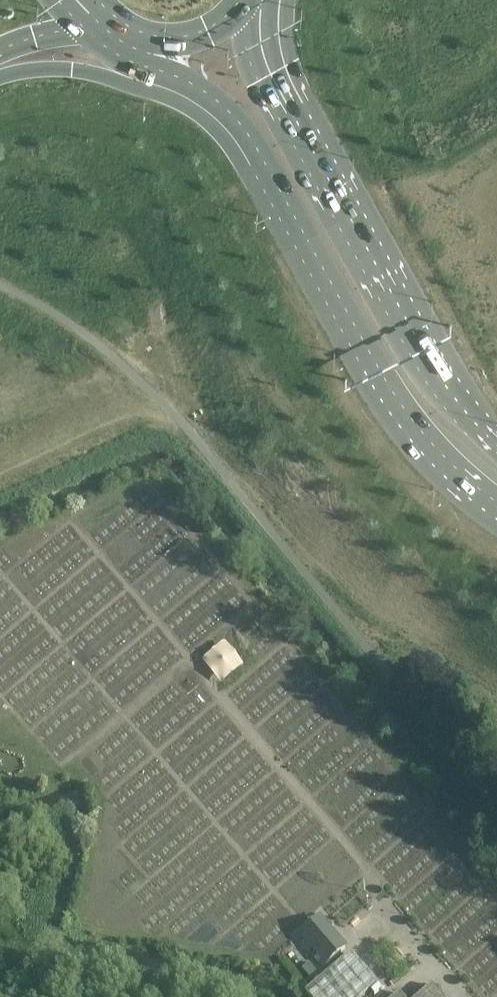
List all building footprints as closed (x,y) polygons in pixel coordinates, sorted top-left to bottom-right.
[(321,918),(302,934),(327,964),(346,948),(321,918)] [(342,962),(306,993),(309,996),(362,996),(377,984),(352,954),(342,962)] [(432,985),(418,996),(443,996),(432,985)]
